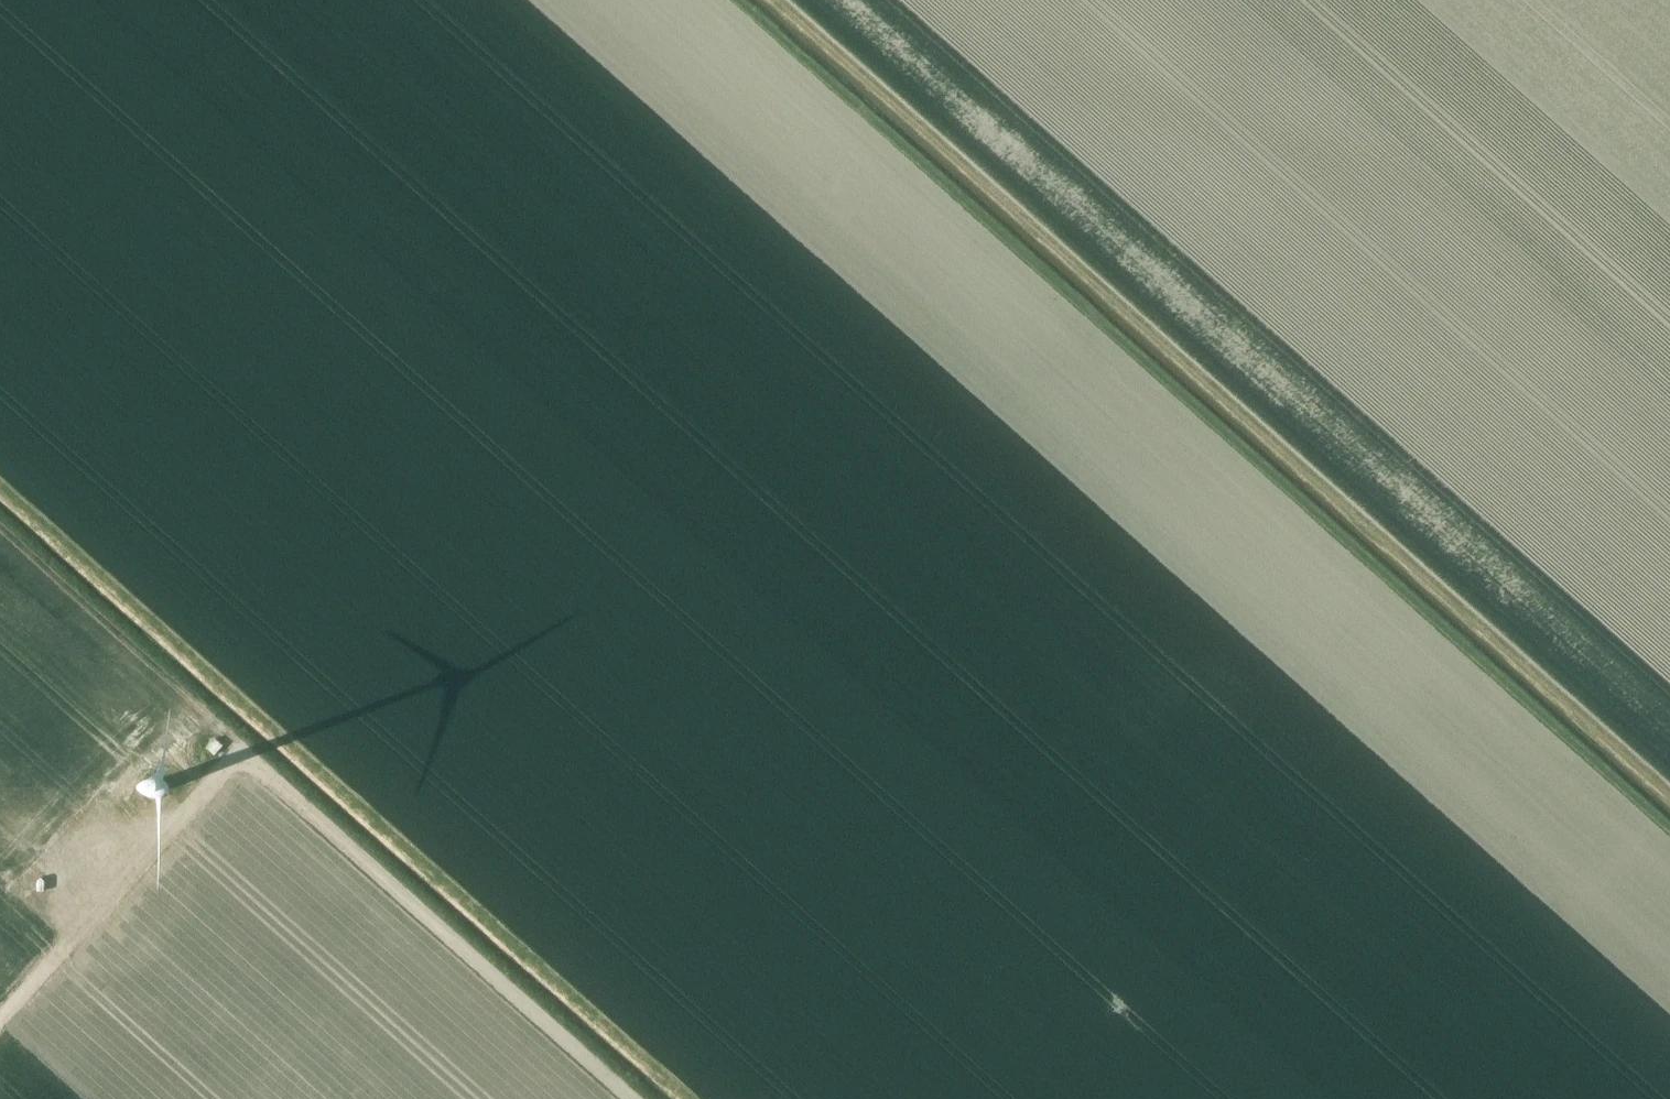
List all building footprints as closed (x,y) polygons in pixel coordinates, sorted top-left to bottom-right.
[(149,785),(148,787),(148,789),(150,792),(151,793),(153,794),(155,795),(158,794),(160,792),(162,790),(163,787),(162,784),(160,782),(158,781),(155,780),(153,780),(151,782),(150,783),(149,785)]
